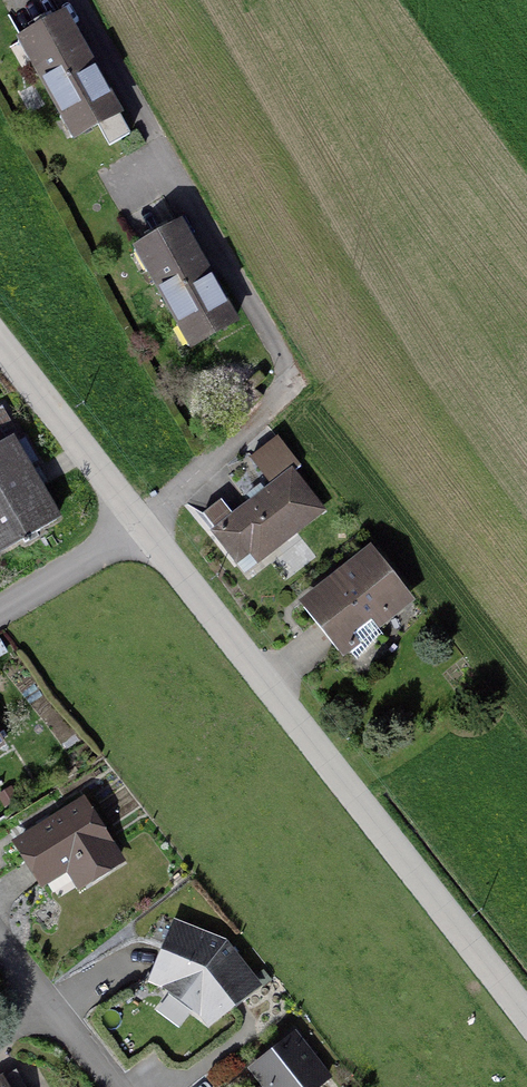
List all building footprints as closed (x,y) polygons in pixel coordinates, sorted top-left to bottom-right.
[(62,21),(18,45),(71,144),(116,119),(62,21)] [(187,234),(143,258),(196,354),(240,330),(187,234)] [(13,448),(0,456),(0,549),(54,518),(13,448)] [(312,509),(286,473),(223,519),(249,555),(312,509)] [(409,598),(367,548),(298,604),(340,655),(409,598)] [(114,863),(82,809),(19,846),(41,884),(65,870),(74,886),(114,863)] [(171,927),(150,977),(184,993),(207,1027),(252,988),(217,947),(171,927)] [(297,1033),(249,1071),(262,1086),(323,1086),(333,1079),(297,1033)] [(0,1079),(0,1086),(10,1086),(3,1076),(0,1079)]
